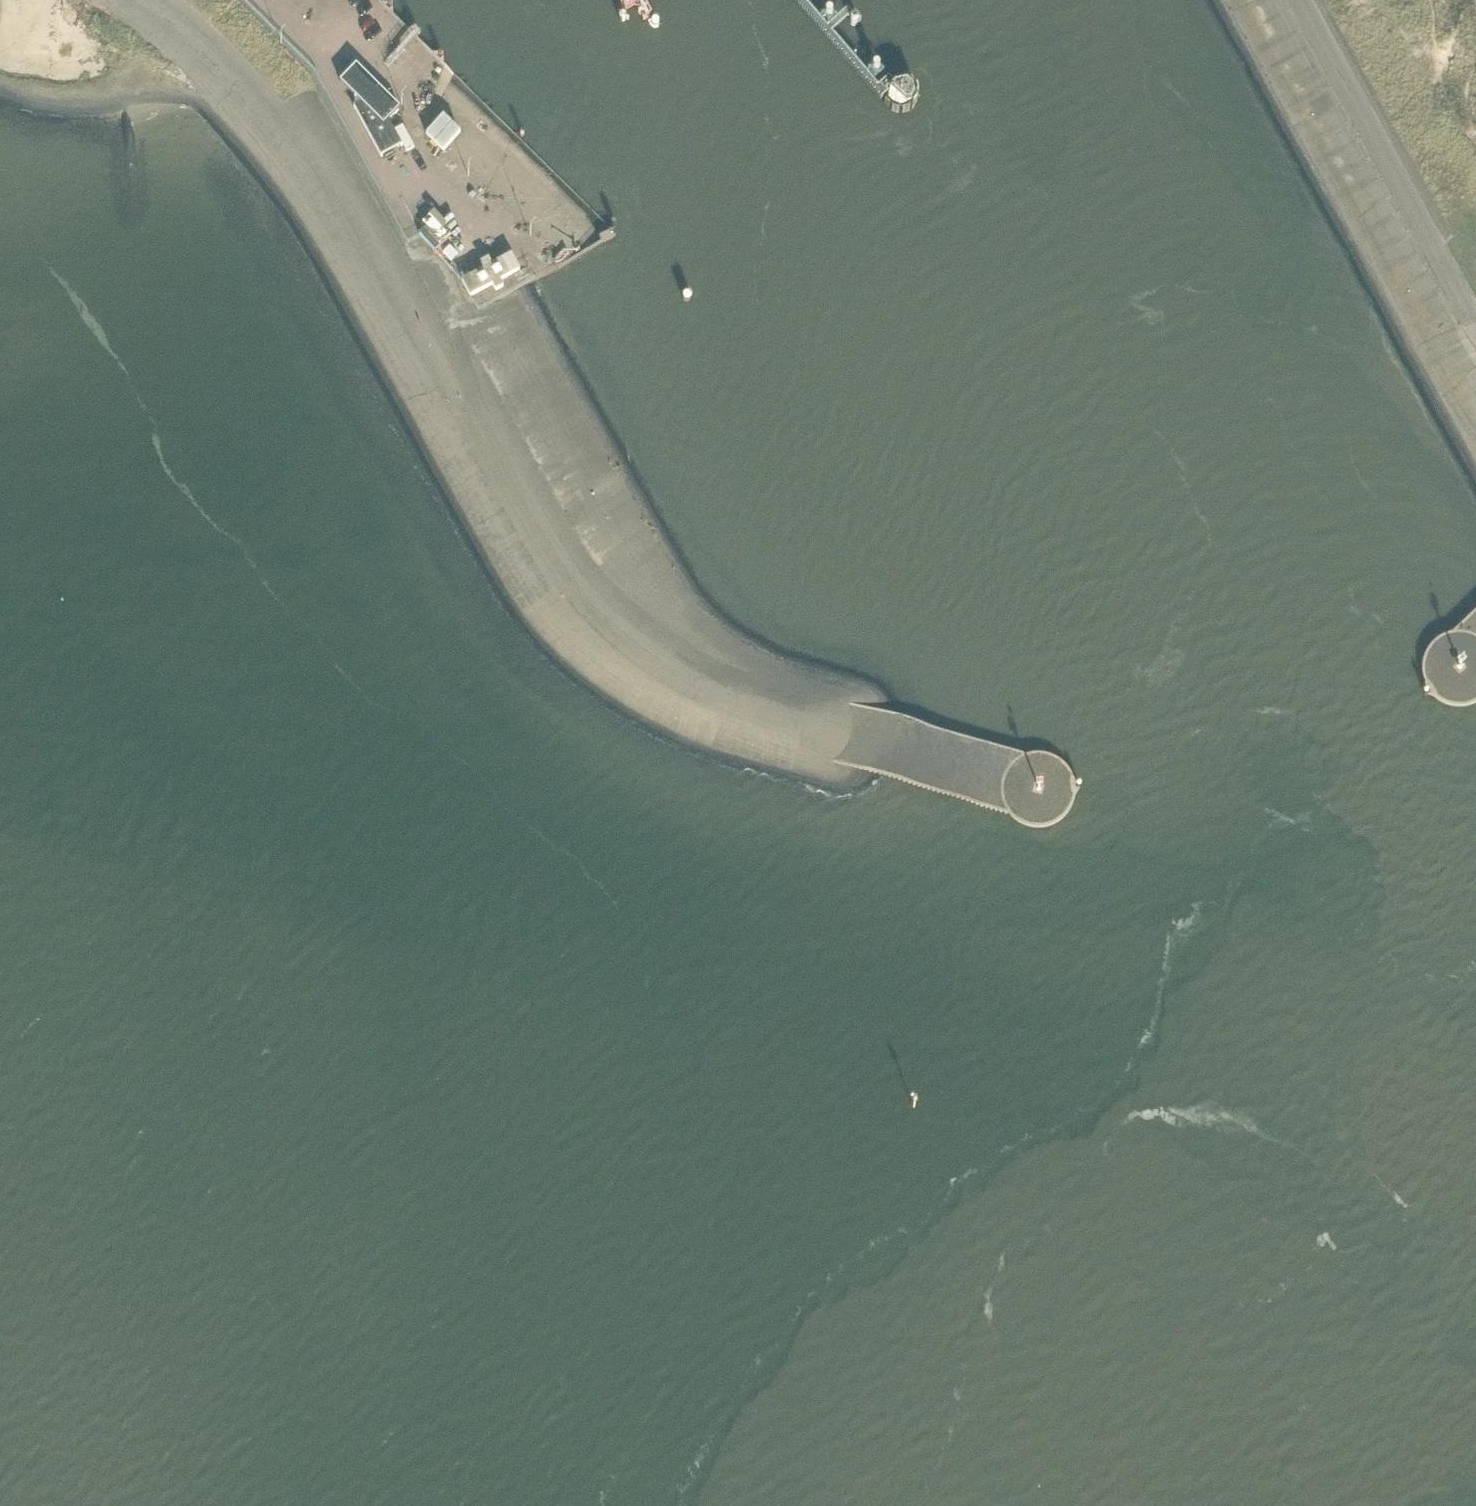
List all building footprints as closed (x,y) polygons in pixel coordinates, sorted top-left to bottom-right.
[(357,63),(341,80),(362,100),(354,104),(382,155),(403,144),(389,118),(400,106),(357,63)] [(911,88),(908,86),(903,86),(899,87),(896,89),(894,91),(893,93),(892,96),(892,98),(892,101),(893,103),(894,105),(897,108),(901,110),(903,111),(906,111),(910,109),(912,108),(914,107),(915,105),(916,102),(917,101),(917,99),(917,98),(917,95),(916,93),(913,90),(911,88)] [(442,228),(432,236),(448,253),(457,244),(442,228)] [(481,263),(485,269),(462,281),(471,296),(493,284),(496,290),(503,287),(500,280),(520,270),(512,254),(492,265),(488,259),(481,263)] [(1462,662),(1457,666),(1461,670),(1466,666),(1462,662)]
